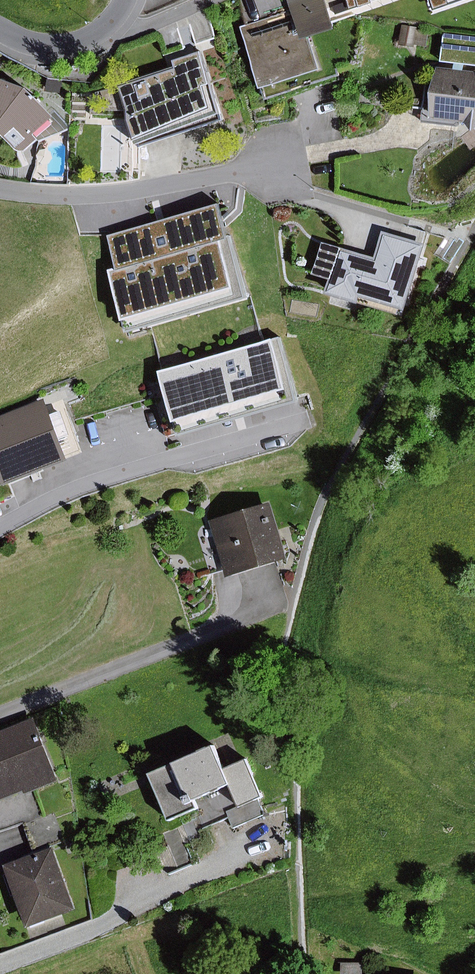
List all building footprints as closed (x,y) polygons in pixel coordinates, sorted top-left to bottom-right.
[(330,0),(292,0),(295,9),(243,27),(265,89),(323,69),(312,39),(340,29),(330,0)] [(405,26),(402,45),(417,47),(420,29),(405,26)] [(445,32),(442,62),(474,65),(474,35),(445,32)] [(218,83),(204,51),(175,60),(177,67),(122,86),(130,109),(135,116),(145,139),(221,108),(212,86),(218,83)] [(35,87),(1,74),(6,61),(0,59),(0,146),(2,146),(5,143),(10,131),(25,148),(27,149),(30,150),(33,150),(35,148),(46,138),(72,128),(35,87)] [(440,68),(437,91),(426,90),(423,122),(461,126),(462,122),(474,123),(474,125),(474,71),(440,68)] [(65,80),(50,79),(49,91),(64,92),(65,80)] [(253,298),(224,202),(111,236),(121,268),(114,270),(134,334),(253,298)] [(414,310),(433,243),(385,230),(377,256),(326,242),(317,274),(336,280),(332,294),(366,303),(368,297),(414,310)] [(296,389),(281,337),(166,371),(181,423),(296,389)] [(0,417),(0,466),(8,486),(73,459),(65,439),(74,435),(63,410),(55,414),(48,398),(0,417)] [(293,558),(275,502),(213,521),(231,578),(293,558)] [(38,717),(0,732),(0,802),(31,790),(32,793),(64,781),(38,717)] [(175,821),(203,808),(199,800),(231,786),(240,806),(228,811),(236,828),(267,814),(260,800),(268,797),(251,758),(232,766),(222,743),(154,774),(175,821)] [(56,847),(8,865),(32,928),(80,910),(56,847)] [(343,963),(343,973),(365,973),(364,962),(343,963)]
